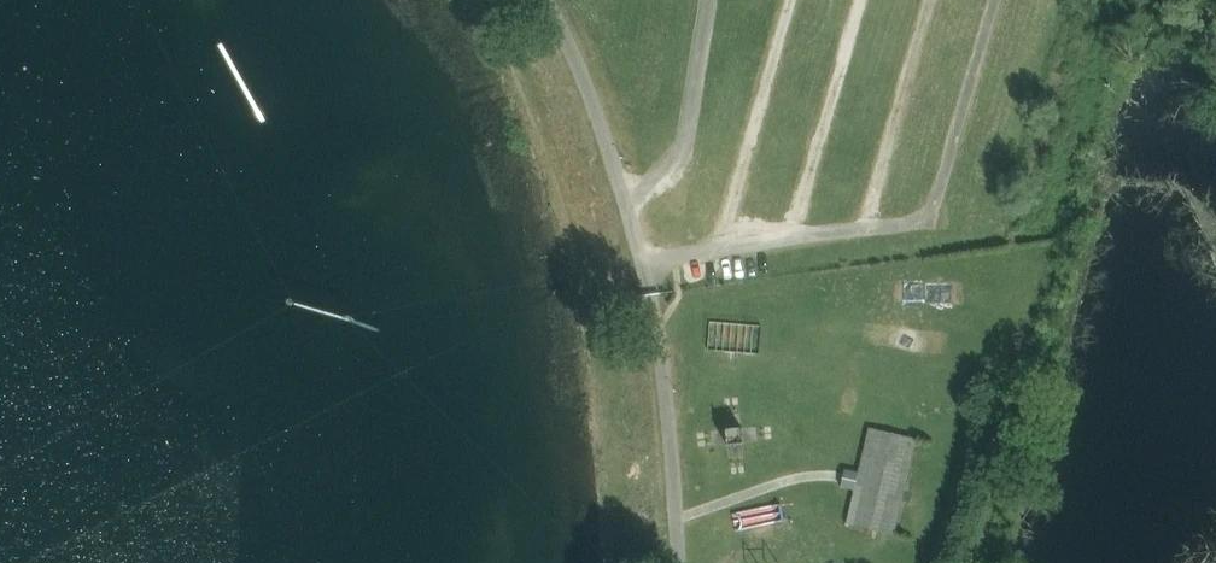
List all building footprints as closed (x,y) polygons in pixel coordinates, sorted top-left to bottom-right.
[(896,534),(917,437),(868,427),(848,524),(896,534)]
